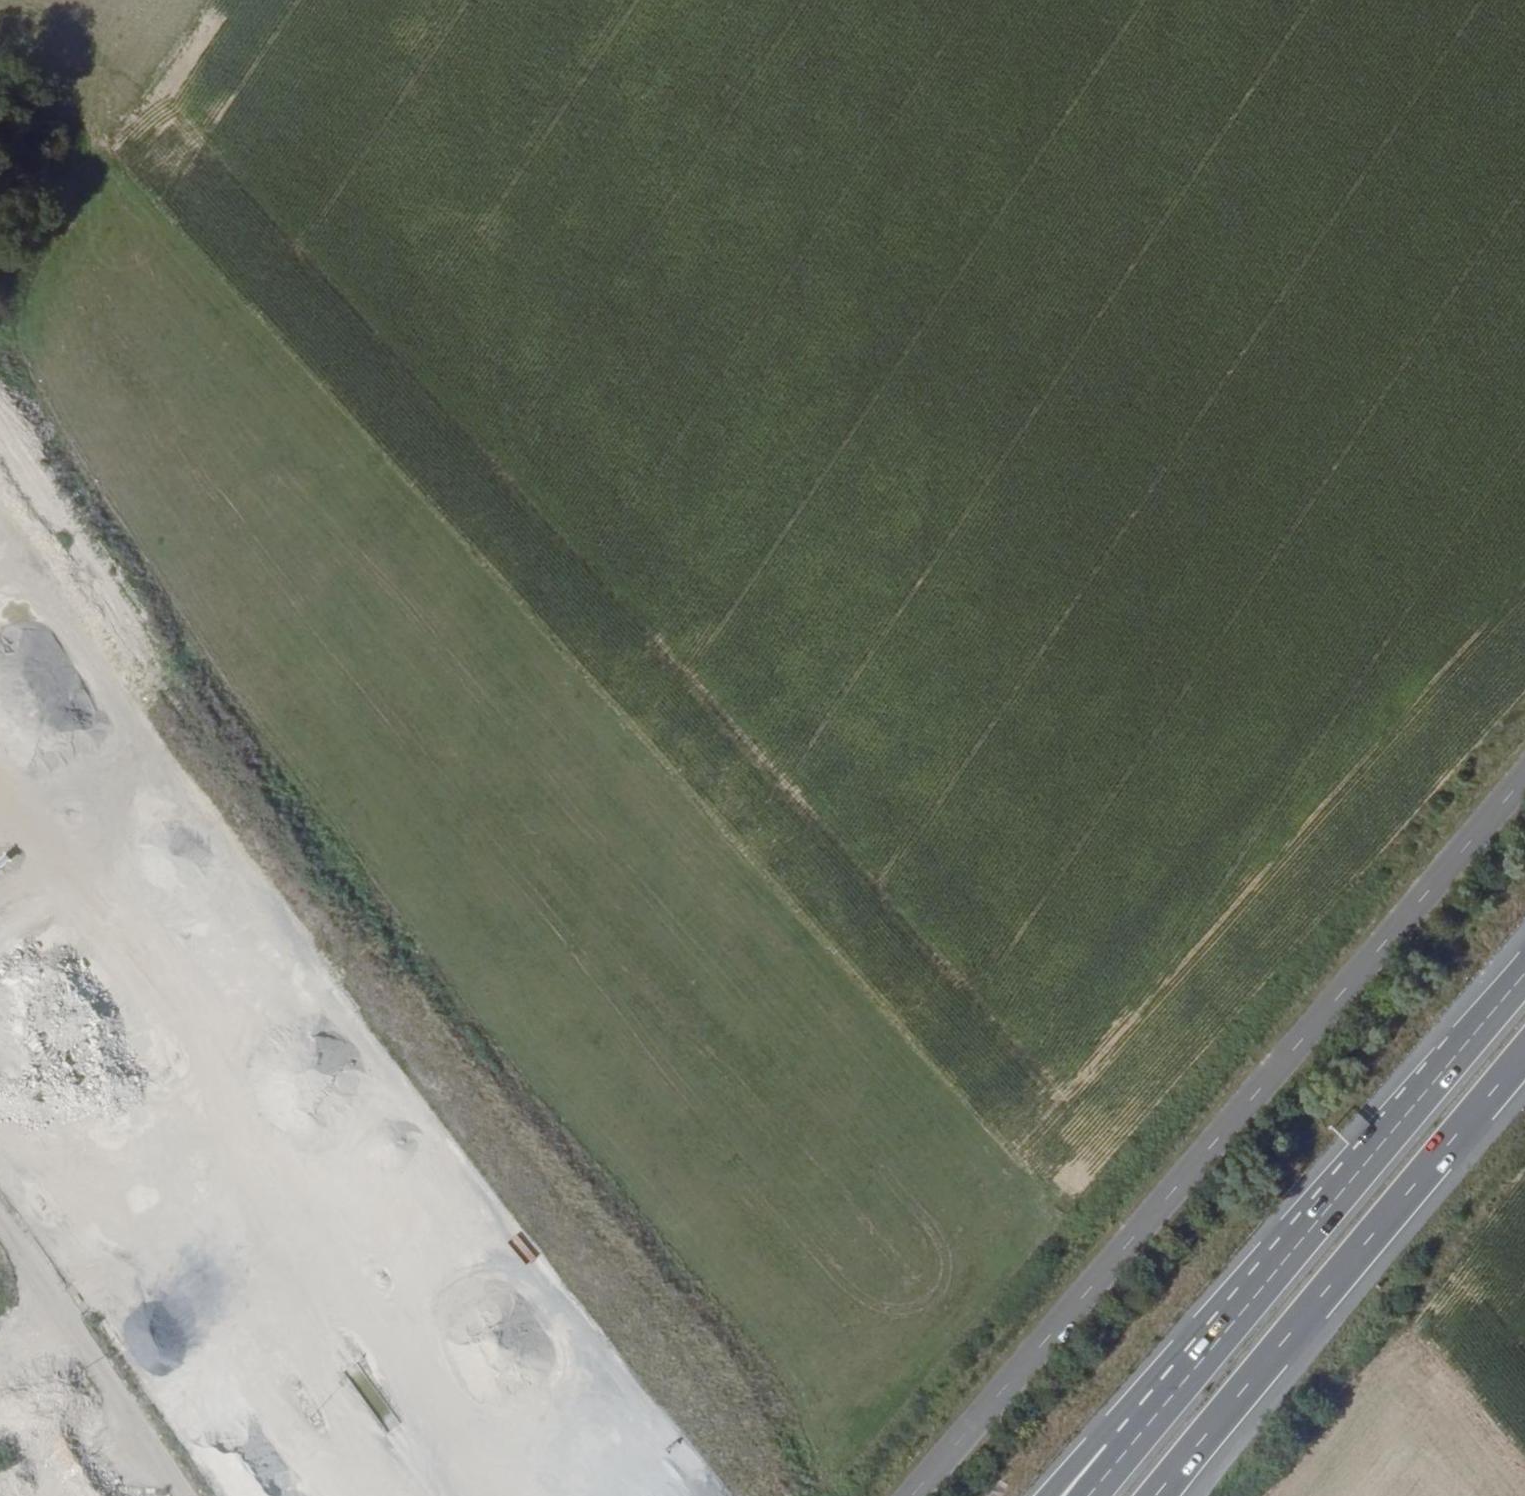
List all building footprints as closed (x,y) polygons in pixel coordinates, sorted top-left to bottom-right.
[(245,1451),(235,1458),(249,1479),(259,1472),(245,1451)]
